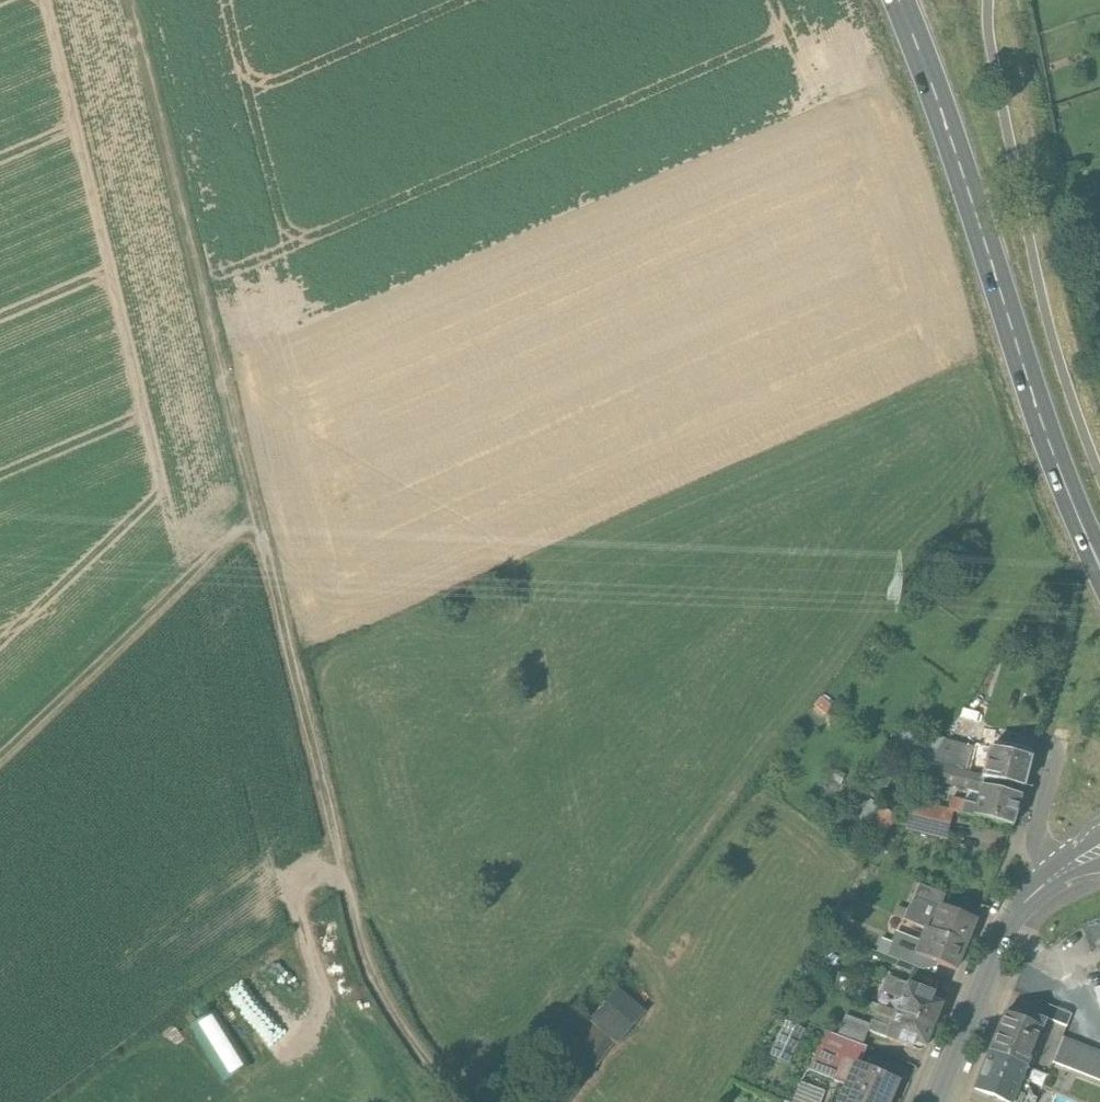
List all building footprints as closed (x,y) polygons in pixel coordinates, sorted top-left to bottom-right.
[(1031,757),(991,748),(987,763),(984,777),(983,778),(1023,787),(1031,757)] [(987,763),(937,751),(930,765),(948,769),(975,775),(984,777),(987,763)] [(975,775),(948,769),(945,782),(973,788),(975,775)] [(1021,796),(982,787),(977,807),(965,804),(965,802),(958,800),(953,798),(950,809),(1012,826),(1021,796)] [(933,812),(913,806),(906,832),(942,841),(946,822),(931,818),(933,812)] [(946,895),(920,885),(914,899),(940,909),(941,907),(946,895)] [(976,921),(941,907),(940,909),(936,921),(932,931),(967,945),(976,921)] [(936,921),(921,916),(917,925),(928,930),(932,931),(936,921)] [(932,931),(928,930),(923,943),(921,943),(917,954),(957,970),(967,945),(932,931)] [(908,985),(890,978),(884,992),(902,1000),(908,985)] [(939,997),(908,984),(908,985),(902,1000),(897,1012),(934,1027),(943,1005),(937,1002),(939,997)] [(626,988),(570,1048),(596,1072),(652,1012),(626,988)] [(1073,1014),(1048,1004),(1043,1017),(1068,1027),(1073,1014)] [(232,1073),(248,1065),(222,1009),(206,1016),(232,1073)] [(934,1027),(897,1012),(890,1028),(887,1038),(886,1038),(918,1051),(921,1044),(925,1046),(934,1027)] [(1023,1020),(1005,1013),(989,1052),(1026,1067),(1044,1021),(1025,1014),(1023,1020)] [(890,1028),(872,1021),(868,1031),(887,1038),(890,1028)] [(1063,1037),(1054,1062),(1099,1080),(1099,1052),(1063,1037)] [(989,1052),(975,1088),(1011,1101),(1021,1101),(1035,1101),(1037,1098),(1033,1096),(1028,1086),(1030,1082),(1022,1079),(1026,1067),(989,1052)] [(857,1063),(841,1101),(888,1101),(897,1080),(857,1063)]
